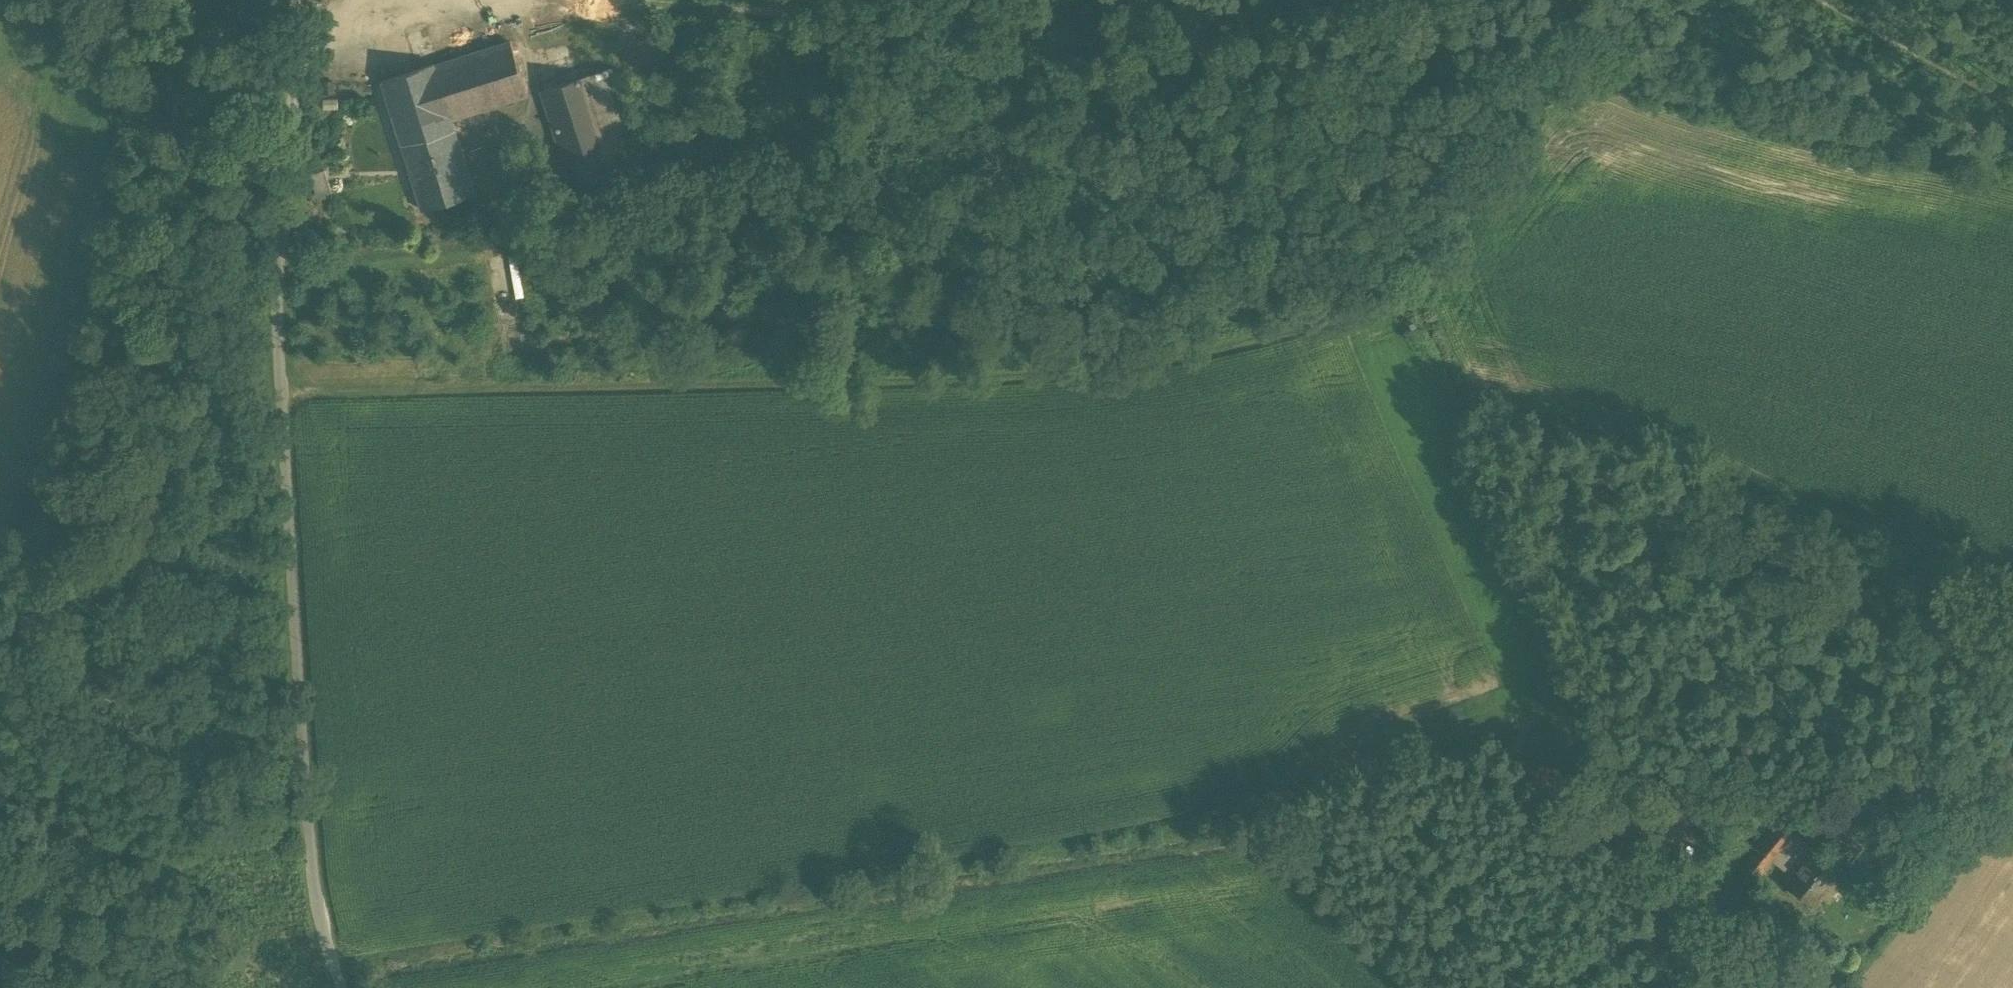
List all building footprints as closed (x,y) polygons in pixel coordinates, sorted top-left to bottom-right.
[(508,37),(379,79),(421,208),(421,210),(475,192),(451,121),(528,96),(508,37)] [(611,68),(585,77),(615,172),(641,163),(611,68)] [(585,77),(543,90),(573,185),(615,172),(585,77)] [(334,82),(324,82),(324,94),(334,94),(334,82)] [(331,192),(324,170),(311,175),(318,196),(331,192)] [(490,204),(480,208),(489,238),(500,234),(490,204)] [(1790,837),(1767,818),(1739,852),(1762,871),(1790,837)] [(1865,856),(1826,824),(1812,842),(1820,849),(1799,873),(1830,898),(1865,856)]
